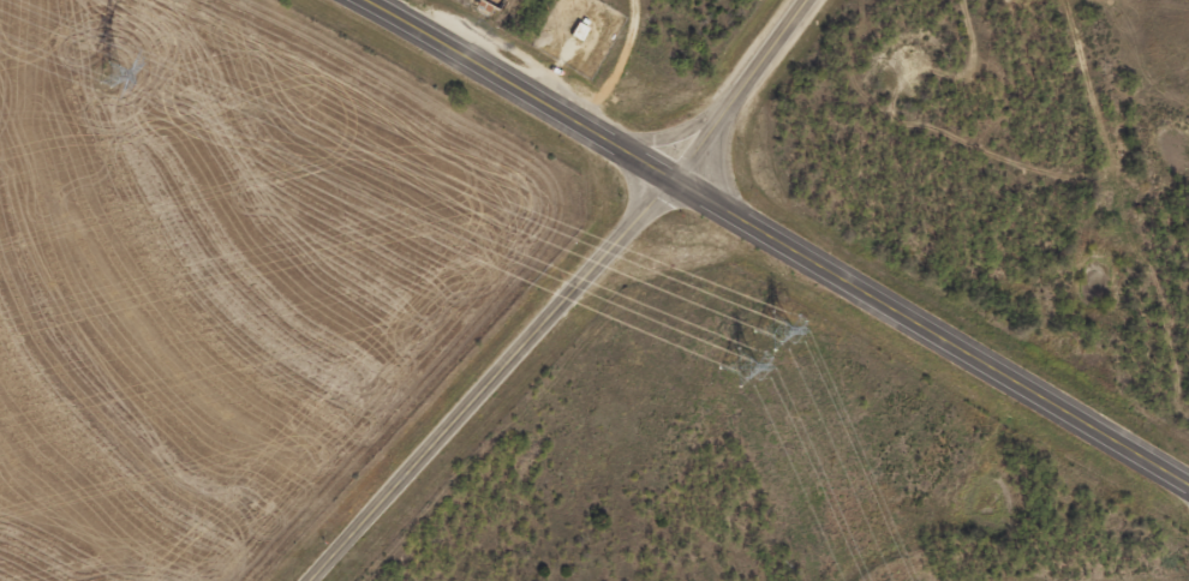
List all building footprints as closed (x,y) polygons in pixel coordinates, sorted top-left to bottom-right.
[(492,11),(505,0),(483,0),(492,11)]
